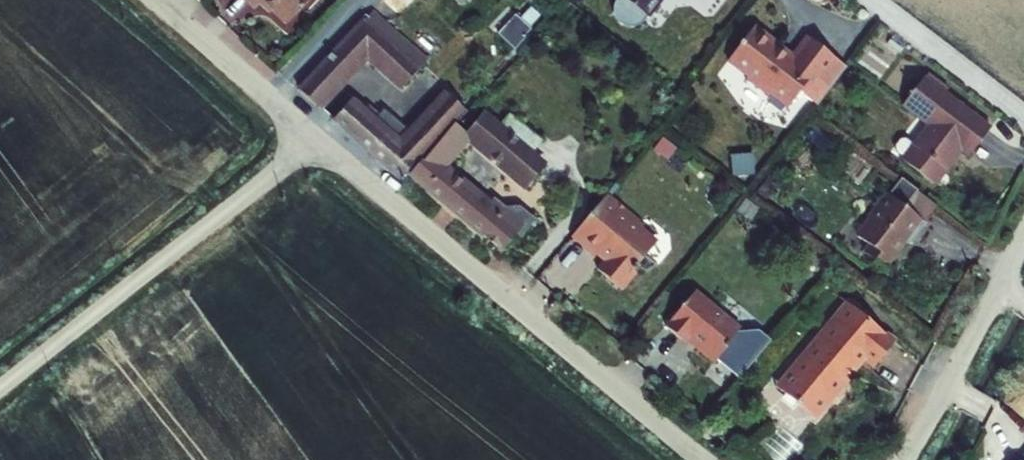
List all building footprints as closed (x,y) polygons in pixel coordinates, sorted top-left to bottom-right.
[(303,11),(291,0),(229,0),(222,9),(243,28),(250,19),(274,42),(303,11)] [(392,195),(445,136),(454,127),(449,121),(489,77),(397,0),(383,0),(289,108),(310,124),(348,82),(353,86),(359,77),(394,105),(417,79),(441,100),(386,158),(339,116),(322,134),(392,195)] [(312,0),(291,0),(303,11),(312,0)] [(611,17),(639,38),(666,0),(623,0),(611,17)] [(688,13),(697,0),(669,0),(688,13)] [(704,0),(697,0),(693,6),(701,11),(708,3),(704,0)] [(708,3),(720,11),(728,0),(704,0),(708,3)] [(507,5),(489,25),(514,48),(532,29),(507,5)] [(847,69),(807,37),(792,54),(756,27),(727,64),(746,79),(745,81),(768,99),(769,97),(787,111),(800,95),(817,108),(847,69)] [(930,74),(927,78),(946,93),(949,90),(930,74)] [(969,159),(992,129),(946,93),(927,78),(926,77),(901,109),(926,127),(912,144),(901,159),(900,161),(936,189),(962,154),(969,159)] [(483,218),(442,182),(467,153),(524,199),(542,177),(481,127),(462,148),(449,139),(404,192),(493,266),(510,248),(514,251),(527,236),(513,224),(498,225),(486,215),(483,218)] [(678,150),(662,139),(652,150),(668,162),(678,150)] [(896,154),(901,159),(912,144),(907,140),(900,141),(895,148),(896,154)] [(753,156),(731,158),(733,178),(754,176),(753,156)] [(777,187),(767,179),(756,194),(766,202),(777,187)] [(926,225),(925,224),(905,209),(918,193),(902,180),(884,204),(881,201),(866,219),(867,220),(855,237),(867,248),(863,254),(887,272),(907,245),(909,247),(926,225)] [(918,193),(905,209),(925,224),(936,207),(918,193)] [(643,226),(607,196),(571,240),(593,259),(594,257),(602,263),(596,270),(621,293),(637,274),(635,272),(658,243),(641,229),(643,226)] [(759,211),(746,200),(736,213),(750,223),(759,211)] [(741,330),(696,292),(665,329),(685,346),(687,344),(714,365),(717,361),(739,381),(772,342),(759,331),(738,335),(741,330)] [(851,306),(871,322),(874,317),(854,302),(851,306)] [(871,322),(851,306),(845,303),(774,388),(817,423),(849,384),(846,382),(852,373),(855,375),(865,364),(873,372),(898,343),(871,322)] [(1018,458),(1015,455),(1010,459),(1023,459),(1023,452),(1018,458)]
